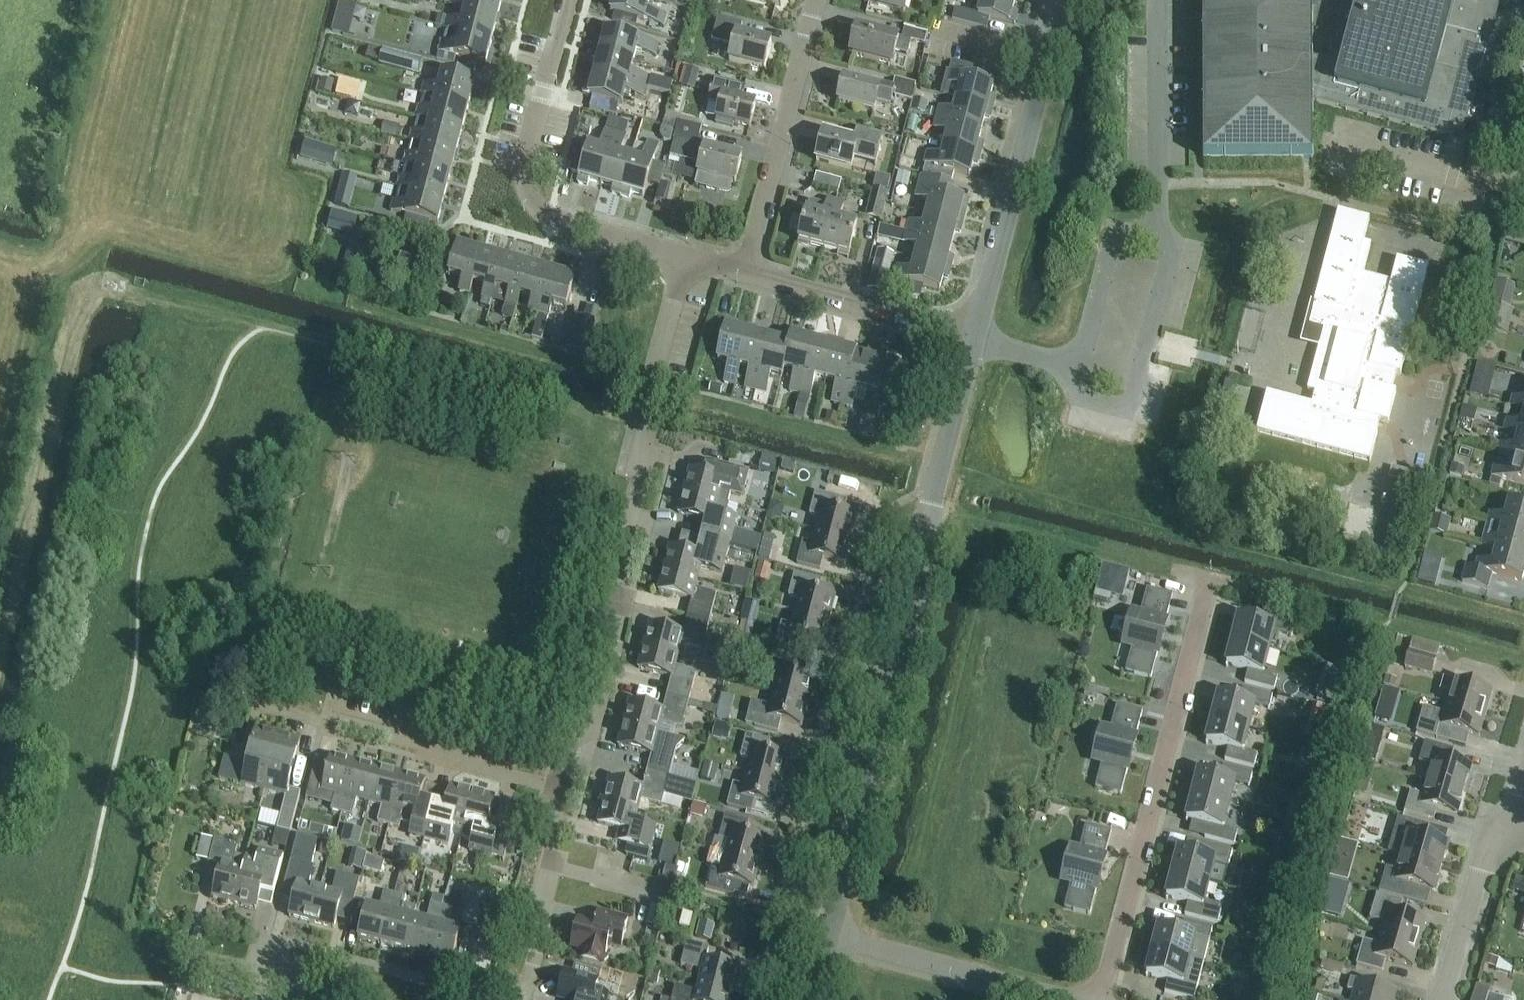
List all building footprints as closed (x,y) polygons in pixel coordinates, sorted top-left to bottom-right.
[(502,0),(429,0),(451,5),(450,6),(465,10),(465,9),(497,18),(502,0)] [(649,0),(614,0),(610,13),(663,26),(665,16),(647,11),(649,0)] [(907,0),(864,0),(863,3),(904,14),(907,0)] [(1015,1),(1010,0),(969,0),(982,3),(978,16),(956,10),(953,21),(987,30),(990,19),(1014,25),(1017,15),(1012,14),(1015,1)] [(1203,162),(1312,161),(1312,104),(1446,138),(1448,128),(1465,132),(1478,80),(1489,83),(1497,51),(1486,48),(1499,0),(1202,0),(1203,162)] [(491,41),(497,18),(465,9),(465,10),(462,23),(447,19),(444,29),(450,31),(459,33),(491,41)] [(353,20),(337,16),(332,32),(348,37),(353,20)] [(764,72),(771,45),(739,36),(742,25),(717,19),(711,42),(732,48),(728,63),(764,72)] [(923,46),(927,32),(905,26),(901,40),(857,28),(852,45),(855,46),(853,56),(891,66),(895,53),(907,56),(911,42),(923,46)] [(485,65),(491,41),(459,33),(450,31),(446,44),(441,43),(438,53),(439,53),(436,62),(448,65),(451,56),(485,65)] [(593,52),(633,62),(636,51),(655,56),(658,46),(605,32),(602,45),(596,43),(593,52)] [(418,76),(422,60),(382,50),(378,66),(418,76)] [(630,73),(633,62),(593,52),(591,61),(597,62),(594,75),(646,88),(649,78),(630,73)] [(988,84),(990,73),(951,63),(946,84),(959,88),(956,101),(992,110),(995,100),(990,99),(993,86),(988,84)] [(699,72),(686,68),(681,88),(694,91),(699,72)] [(436,98),(468,107),(474,83),(442,74),(438,89),(424,85),(421,95),(426,96),(435,99),(436,98)] [(644,98),(646,88),(594,75),(591,87),(585,86),(582,95),(595,98),(622,105),(625,93),(644,98)] [(318,92),(342,97),(344,88),(333,86),(334,82),(321,80),(318,92)] [(661,80),(658,91),(669,94),(672,83),(661,80)] [(891,93),(880,90),(843,80),(837,103),(874,113),(876,105),(889,109),(892,97),(911,103),(916,86),(895,81),(891,93)] [(749,129),(755,105),(741,102),(744,88),(714,81),(709,103),(720,105),(715,125),(733,130),(734,125),(749,129)] [(462,130),(468,107),(436,98),(435,99),(426,96),(422,110),(418,108),(415,118),(419,120),(429,122),(462,130)] [(619,116),(622,105),(595,98),(592,109),(619,116)] [(989,120),(992,110),(956,101),(952,113),(939,110),(937,120),(981,131),(984,119),(989,120)] [(665,113),(664,119),(678,123),(679,117),(665,113)] [(664,119),(662,127),(676,131),(678,123),(664,119)] [(429,122),(419,120),(416,133),(411,132),(409,142),(414,143),(423,146),(423,145),(456,154),(462,130),(429,122)] [(978,144),(981,131),(937,120),(934,130),(947,133),(944,146),(980,155),(983,145),(978,144)] [(616,134),(601,186),(613,189),(612,195),(620,198),(631,158),(620,155),(626,137),(627,137),(629,131),(626,130),(628,124),(620,122),(617,134),(616,134)] [(676,131),(668,164),(685,168),(686,163),(699,167),(697,176),(695,186),(728,194),(730,185),(735,186),(742,158),(704,149),(703,143),(699,138),(701,129),(678,123),(676,131)] [(574,158),(569,175),(580,178),(577,186),(587,188),(588,182),(601,186),(616,134),(606,131),(601,150),(589,146),(579,143),(574,158)] [(892,145),(881,142),(882,139),(858,133),(855,144),(823,135),(816,162),(851,172),(855,157),(876,162),(878,154),(888,156),(892,145)] [(305,157),(337,165),(342,146),(310,138),(305,157)] [(423,145),(423,146),(414,143),(410,156),(405,155),(403,165),(407,167),(417,169),(417,168),(450,177),(456,154),(423,145)] [(631,158),(620,198),(629,200),(630,194),(643,198),(658,146),(648,143),(643,162),(631,158)] [(978,165),(980,155),(944,146),(941,158),(928,155),(922,175),(951,182),(954,173),(969,177),(973,164),(978,165)] [(914,158),(902,155),(898,168),(910,171),(914,158)] [(417,168),(417,169),(407,167),(404,180),(399,179),(396,189),(401,190),(411,193),(411,192),(444,200),(450,177),(417,168)] [(353,208),(362,176),(347,172),(339,204),(353,208)] [(838,196),(841,182),(816,175),(812,189),(838,196)] [(926,215),(962,224),(965,214),(960,213),(963,200),(950,197),(952,187),(921,179),(916,199),(929,203),(926,215)] [(437,224),(444,200),(411,192),(411,193),(401,190),(398,203),(393,202),(390,212),(405,216),(403,224),(428,231),(430,223),(437,224)] [(880,222),(887,194),(872,190),(865,218),(880,222)] [(823,249),(836,203),(828,201),(826,207),(809,202),(804,220),(793,217),(789,233),(800,235),(797,247),(807,249),(809,246),(823,249)] [(836,203),(823,249),(838,253),(837,257),(848,260),(857,225),(840,221),(844,205),(836,203)] [(1370,221),(1338,213),(1308,328),(1323,332),(1307,392),(1315,394),(1312,407),(1267,395),(1256,434),(1370,464),(1380,423),(1388,424),(1396,393),(1392,392),(1397,375),(1400,376),(1428,270),(1397,262),(1391,284),(1362,277),(1370,247),(1363,245),(1370,221)] [(331,215),(327,230),(356,238),(362,219),(349,215),(348,219),(331,215)] [(960,234),(962,224),(926,215),(922,228),(909,224),(907,234),(951,246),(955,233),(960,234)] [(948,258),(951,246),(907,234),(904,244),(917,248),(914,260),(950,270),(953,260),(948,258)] [(472,281),(481,249),(457,242),(448,275),(463,279),(458,293),(469,296),(473,282),(472,281)] [(495,288),(504,256),(481,249),(472,281),(473,282),(486,285),(482,300),(492,302),(496,288),(495,288)] [(883,296),(894,255),(877,251),(867,291),(883,296)] [(405,279),(411,259),(400,256),(394,276),(405,279)] [(519,294),(528,262),(504,256),(495,288),(496,288),(509,292),(505,306),(504,306),(501,318),(513,321),(516,309),(515,309),(519,295),(519,294)] [(948,280),(950,270),(914,260),(911,273),(898,269),(895,280),(939,291),(943,278),(948,280)] [(538,315),(551,269),(528,262),(519,294),(519,295),(532,298),(528,313),(538,315)] [(551,269),(538,315),(539,316),(532,340),(541,342),(552,304),(566,308),(575,273),(565,270),(565,273),(551,269)] [(1508,333),(1513,311),(1489,304),(1483,327),(1508,333)] [(735,386),(740,367),(739,367),(748,334),(747,333),(735,330),(737,324),(728,322),(717,361),(729,364),(724,383),(735,386)] [(755,391),(769,339),(756,336),(758,330),(749,327),(747,333),(748,334),(739,367),(740,367),(750,370),(745,389),(755,391)] [(800,394),(813,342),(800,339),(802,333),(793,331),(791,338),(791,339),(783,370),(784,370),(794,373),(790,392),(800,394)] [(791,339),(791,338),(783,336),(781,342),(769,339),(755,391),(765,394),(770,375),(782,378),(784,370),(783,370),(791,339)] [(825,381),(835,342),(827,340),(825,346),(813,342),(800,394),(809,397),(814,378),(825,381)] [(842,405),(855,353),(842,350),(844,344),(835,342),(825,381),(837,384),(832,403),(842,405)] [(868,392),(878,353),(869,351),(867,357),(855,353),(842,405),(852,408),(856,389),(868,392)] [(878,353),(868,392),(879,395),(874,413),(897,419),(899,410),(901,411),(911,373),(896,369),(898,364),(885,361),(886,355),(878,353)] [(1482,362),(1474,393),(1492,398),(1500,366),(1482,362)] [(1234,401),(1239,385),(1228,383),(1223,397),(1234,401)] [(725,387),(712,384),(710,394),(722,397),(725,387)] [(1513,398),(1510,408),(1523,412),(1523,401),(1513,398)] [(1521,425),(1506,422),(1504,432),(1518,435),(1523,436),(1523,413),(1521,425)] [(1518,435),(1515,449),(1500,445),(1498,455),(1512,459),(1512,458),(1523,461),(1523,436),(1518,435)] [(1512,458),(1512,459),(1508,472),(1494,468),(1491,478),(1523,487),(1523,461),(1512,458)] [(684,493),(718,502),(727,504),(730,493),(742,497),(748,474),(706,463),(703,475),(690,472),(684,493)] [(1421,489),(1424,478),(1391,469),(1388,480),(1421,489)] [(1500,488),(1501,481),(1491,478),(1490,485),(1500,488)] [(716,513),(718,502),(684,493),(679,515),(705,522),(700,538),(729,546),(737,518),(716,513)] [(847,501),(815,493),(809,515),(819,518),(816,531),(850,540),(856,516),(844,513),(847,501)] [(1523,534),(1523,508),(1508,504),(1504,518),(1489,514),(1486,524),(1502,528),(1523,534)] [(1502,528),(1486,524),(1480,548),(1495,552),(1496,551),(1523,559),(1523,534),(1502,528)] [(844,564),(850,540),(816,531),(812,545),(802,542),(797,565),(820,571),(823,559),(844,564)] [(722,574),(729,546),(700,538),(696,556),(670,549),(664,570),(698,579),(701,569),(722,574)] [(1523,575),(1523,559),(1496,551),(1495,552),(1492,565),(1478,561),(1475,570),(1466,568),(1462,584),(1487,590),(1491,576),(1522,584),(1523,575)] [(766,583),(770,567),(758,564),(755,572),(753,580),(766,583)] [(1125,588),(1129,573),(1102,565),(1095,592),(1110,596),(1113,585),(1125,588)] [(1435,586),(1439,572),(1421,567),(1417,582),(1435,586)] [(755,572),(737,568),(733,585),(750,590),(753,580),(755,572)] [(695,590),(698,579),(664,570),(659,592),(692,601),(687,618),(709,624),(716,596),(695,590)] [(795,612),(829,621),(835,598),(815,592),(818,580),(794,574),(788,597),(798,599),(795,612)] [(1151,679),(1172,596),(1146,590),(1141,613),(1130,610),(1120,648),(1131,651),(1125,673),(1151,679)] [(823,645),(829,621),(795,612),(791,626),(781,624),(775,646),(799,652),(802,640),(823,645)] [(1232,642),(1269,652),(1274,633),(1292,638),(1296,621),(1263,612),(1260,624),(1240,619),(1241,617),(1239,616),(1232,642)] [(702,652),(709,624),(687,618),(683,635),(650,626),(644,648),(678,657),(681,646),(702,652)] [(1431,677),(1439,649),(1412,641),(1403,669),(1431,677)] [(1263,674),(1269,652),(1232,642),(1226,668),(1227,669),(1228,667),(1248,672),(1245,684),(1274,691),(1277,678),(1263,674)] [(675,667),(678,657),(644,648),(638,670),(671,678),(667,695),(689,701),(696,673),(675,667)] [(773,694),(808,703),(814,679),(793,674),(797,662),(773,656),(767,678),(777,681),(773,694)] [(1324,667),(1316,699),(1332,703),(1341,671),(1324,667)] [(1447,704),(1485,715),(1492,693),(1443,678),(1440,690),(1450,693),(1447,704)] [(1212,720),(1249,729),(1255,707),(1269,710),(1273,697),(1243,689),(1240,701),(1220,696),(1221,694),(1219,694),(1212,720)] [(802,727),(808,703),(773,694),(770,707),(751,703),(745,725),(754,727),(778,733),(781,722),(802,727)] [(682,729),(689,701),(667,695),(663,713),(630,704),(624,725),(658,734),(661,724),(682,729)] [(1479,737),(1485,715),(1447,704),(1444,715),(1426,710),(1423,712),(1417,733),(1449,742),(1452,730),(1479,737)] [(1121,796),(1142,713),(1117,706),(1111,729),(1099,726),(1089,764),(1101,767),(1095,789),(1121,796)] [(1243,752),(1249,729),(1212,720),(1206,746),(1207,746),(1208,744),(1228,749),(1225,761),(1254,769),(1257,756),(1243,752)] [(685,741),(658,734),(624,725),(618,747),(651,756),(647,773),(669,778),(678,742),(684,744),(685,741)] [(264,792),(278,737),(256,731),(248,764),(236,761),(230,783),(264,792)] [(1380,765),(1387,738),(1371,733),(1364,760),(1380,765)] [(746,774),(781,783),(787,759),(766,753),(770,741),(746,735),(740,757),(750,760),(746,774)] [(278,737),(264,792),(286,797),(277,830),(290,834),(300,793),(288,790),(300,742),(278,737)] [(1429,782),(1463,792),(1470,768),(1446,761),(1449,750),(1425,743),(1419,763),(1433,767),(1429,782)] [(341,814),(355,763),(331,757),(326,776),(315,773),(308,800),(320,803),(323,792),(335,795),(331,811),(341,814)] [(369,804),(378,769),(355,763),(341,814),(353,817),(357,801),(369,804)] [(1192,797),(1229,807),(1235,784),(1249,788),(1253,774),(1223,767),(1220,779),(1200,774),(1201,771),(1199,771),(1192,797)] [(388,826),(402,775),(378,769),(369,804),(382,807),(378,824),(388,826)] [(697,786),(669,778),(647,773),(642,790),(609,781),(604,803),(638,811),(640,801),(662,806),(664,797),(692,805),(697,786)] [(775,806),(781,783),(746,774),(743,787),(733,784),(727,807),(751,813),(754,801),(775,806)] [(424,840),(433,804),(421,801),(425,782),(402,775),(388,826),(399,829),(401,823),(413,826),(410,836),(424,840)] [(1456,816),(1463,792),(1429,782),(1424,796),(1410,792),(1405,812),(1429,820),(1432,809),(1456,816)] [(464,828),(473,794),(451,788),(446,807),(433,804),(424,840),(447,846),(453,825),(464,828)] [(473,794),(464,828),(466,828),(463,841),(471,843),(469,852),(503,861),(509,839),(497,836),(500,823),(489,820),(494,800),(473,794)] [(1223,829),(1229,807),(1192,797),(1186,823),(1187,824),(1188,821),(1208,827),(1205,839),(1234,846),(1237,833),(1223,829)] [(635,822),(638,811),(604,803),(598,825),(619,830),(615,843),(629,847),(626,855),(648,861),(656,828),(635,822)] [(725,855),(760,864),(766,840),(745,835),(748,823),(725,816),(719,839),(729,841),(725,855)] [(1402,857),(1441,869),(1448,845),(1421,837),(1424,826),(1398,818),(1392,839),(1406,843),(1402,857)] [(349,825),(345,840),(363,845),(367,829),(349,825)] [(1090,916),(1111,833),(1086,826),(1080,849),(1068,846),(1059,885),(1070,887),(1064,909),(1090,916)] [(284,887),(296,890),(289,917),(311,923),(320,890),(308,887),(313,868),(311,868),(318,842),(298,836),(284,887)] [(234,904),(246,858),(245,859),(235,856),(238,847),(202,837),(196,859),(221,866),(212,899),(234,904)] [(331,845),(322,843),(319,856),(328,858),(331,845)] [(1179,849),(1173,874),(1209,884),(1223,888),(1229,865),(1233,852),(1203,844),(1200,856),(1180,851),(1181,849),(1179,849)] [(421,862),(424,849),(406,845),(403,858),(421,862)] [(257,861),(246,858),(234,904),(256,910),(260,894),(274,897),(283,858),(259,852),(257,861)] [(753,888),(760,864),(725,855),(722,868),(712,866),(706,888),(733,895),(736,883),(753,888)] [(1402,857),(1398,870),(1386,869),(1379,892),(1404,899),(1407,885),(1434,893),(1441,869),(1402,857)] [(385,863),(365,858),(362,870),(381,875),(385,863)] [(675,882),(678,871),(665,867),(662,879),(675,882)] [(320,890),(311,923),(334,929),(341,901),(353,904),(360,880),(337,874),(332,893),(320,890)] [(1173,874),(1166,901),(1167,901),(1168,899),(1188,904),(1185,916),(1218,925),(1222,908),(1204,903),(1209,884),(1173,874)] [(405,952),(413,919),(416,909),(403,906),(408,890),(397,887),(395,895),(382,946),(405,952)] [(382,946),(395,895),(394,895),(387,892),(384,892),(379,910),(366,907),(358,940),(382,946)] [(1381,934),(1419,946),(1425,923),(1399,915),(1402,903),(1377,895),(1370,919),(1384,923),(1381,934)] [(428,958),(442,907),(431,904),(426,923),(413,919),(405,952),(428,958)] [(442,907),(428,958),(452,964),(461,932),(448,928),(452,910),(442,907)] [(474,928),(478,912),(465,908),(461,925),(474,928)] [(689,929),(692,916),(683,913),(679,927),(689,929)] [(621,948),(627,923),(603,917),(600,928),(577,922),(571,946),(585,949),(583,960),(602,965),(607,945),(621,948)] [(1152,952),(1203,965),(1209,942),(1213,929),(1183,922),(1180,934),(1160,928),(1161,926),(1159,926),(1159,928),(1152,952)] [(710,942),(714,926),(699,923),(695,939),(710,942)] [(1412,968),(1419,946),(1381,934),(1377,945),(1363,941),(1356,965),(1382,973),(1386,960),(1412,968)] [(699,983),(733,991),(739,969),(706,961),(709,949),(687,943),(681,966),(702,972),(699,983)] [(1203,965),(1152,952),(1146,978),(1147,978),(1148,976),(1168,981),(1164,994),(1190,999),(1194,999),(1203,965)] [(661,974),(650,971),(646,984),(658,987),(661,974)] [(609,995),(595,992),(598,983),(564,974),(557,999),(607,999),(609,995)] [(1396,992),(1350,979),(1347,991),(1354,993),(1352,999),(1394,999),(1396,992)] [(733,991),(699,983),(696,993),(675,988),(672,999),(731,999),(733,991)]
